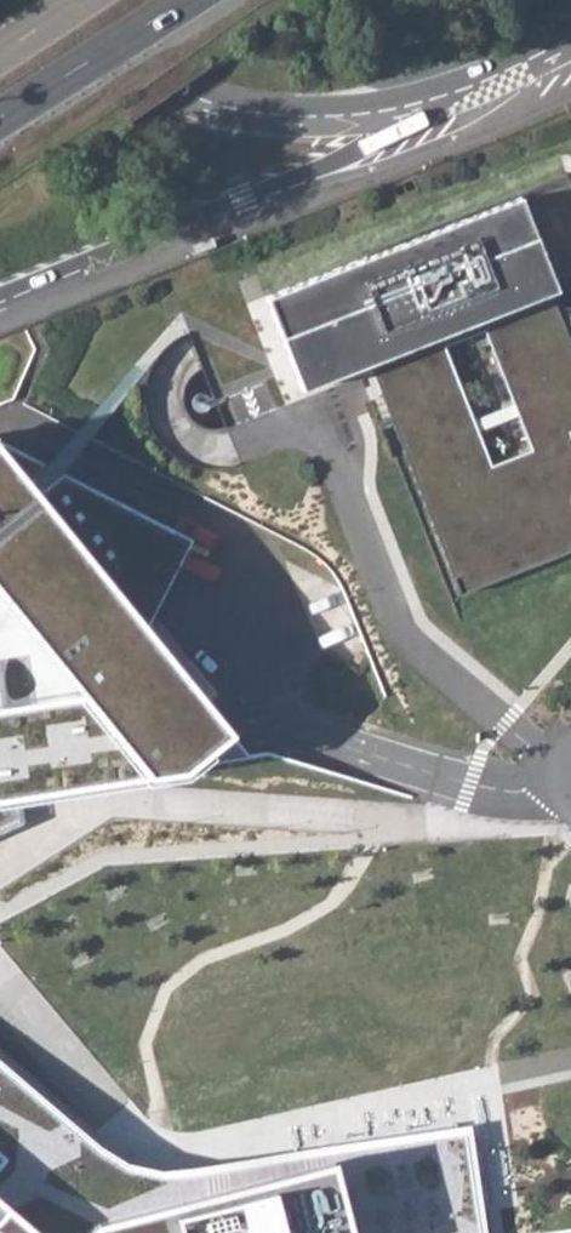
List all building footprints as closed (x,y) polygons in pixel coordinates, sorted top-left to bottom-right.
[(570,273),(570,185),(565,173),(364,252),(366,257),(265,297),(298,381),(366,355),(369,363),(456,583),(570,538),(570,344),(564,325),(570,325),(570,307),(557,307),(551,292),(556,289),(553,280),(570,273)] [(301,390),(369,363),(366,355),(298,381),(301,390)] [(18,820),(12,795),(250,758),(134,609),(174,532),(0,441),(0,594),(92,712),(5,732),(0,709),(0,828),(18,820)] [(570,553),(570,538),(456,583),(460,596),(570,553)] [(474,1128),(204,1170),(176,1173),(140,1171),(111,1157),(83,1134),(0,1062),(0,1232),(488,1232),(474,1128)]
